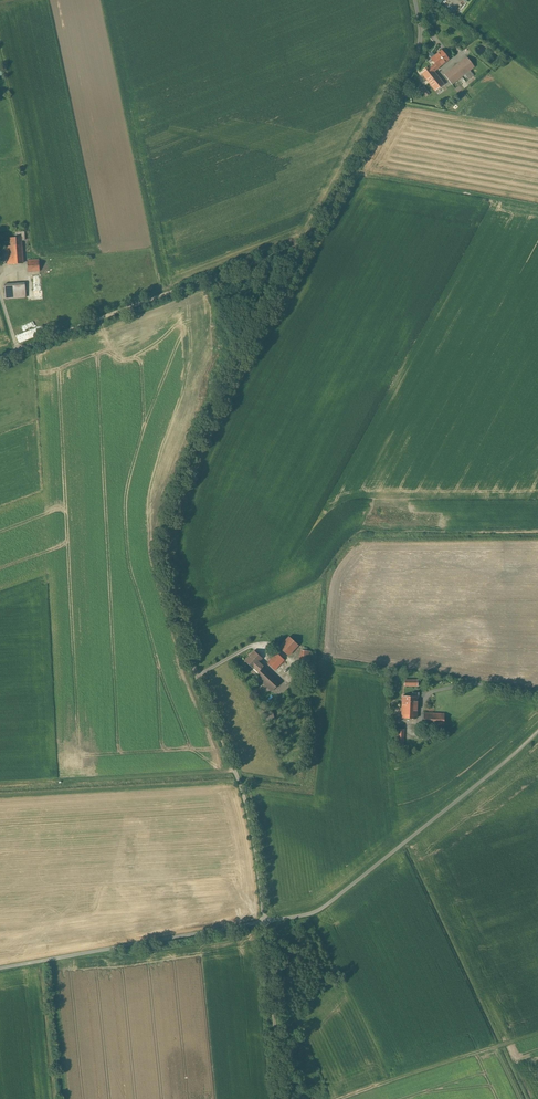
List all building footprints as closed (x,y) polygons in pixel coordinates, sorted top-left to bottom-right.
[(441,51),(431,59),(435,64),(438,68),(448,59),(441,51)] [(475,66),(467,57),(444,75),(452,84),(465,73),(469,78),(473,74),(470,70),(475,66)] [(439,68),(438,68),(435,64),(432,67),(431,67),(430,67),(427,69),(424,71),(421,73),(435,91),(444,84),(434,72),(439,68)] [(429,94),(424,87),(420,90),(426,98),(429,96),(428,95),(429,94)] [(21,236),(11,237),(12,245),(7,246),(8,264),(23,263),(21,236)] [(39,260),(28,260),(28,271),(39,271),(39,260)] [(21,283),(5,284),(6,299),(22,298),(21,283)] [(289,636),(279,647),(289,655),(298,645),(289,636)] [(311,651),(300,649),(297,668),(307,670),(311,651)] [(254,667),(259,672),(264,667),(258,662),(262,658),(255,652),(250,657),(249,656),(245,661),(253,668),(254,667)] [(285,660),(277,653),(268,663),(276,670),(285,660)] [(264,666),(264,667),(259,672),(255,676),(272,691),(281,682),(275,676),(276,675),(275,674),(274,675),(264,666)] [(418,677),(410,676),(410,680),(405,680),(405,685),(417,686),(418,677)] [(416,718),(417,697),(417,696),(412,696),(402,696),(402,718),(416,718)] [(444,713),(424,713),(423,725),(443,725),(444,713)] [(403,729),(396,729),(395,751),(403,751),(403,729)]
